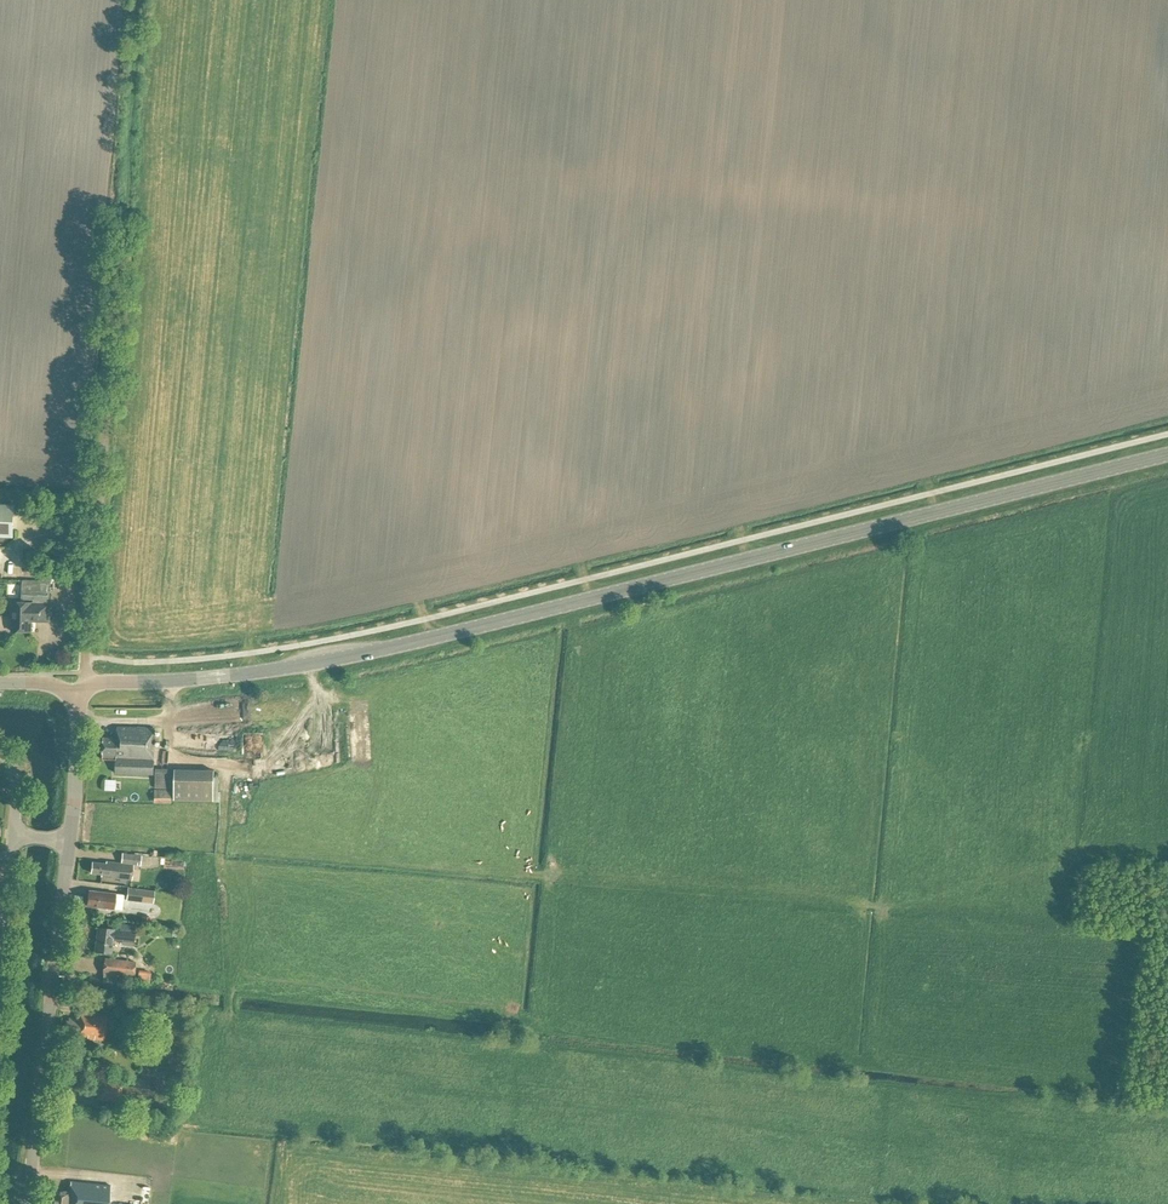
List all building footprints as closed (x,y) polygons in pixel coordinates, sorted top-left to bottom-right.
[(14,506),(0,506),(0,535),(13,536),(14,506)] [(49,601),(50,582),(24,580),(23,600),(49,601)] [(32,603),(13,602),(12,631),(31,632),(31,622),(49,622),(50,604),(32,603)] [(115,773),(154,774),(155,728),(117,727),(117,738),(104,738),(103,759),(116,760),(115,773)] [(173,789),(173,770),(173,769),(156,769),(155,788),(173,789)] [(214,770),(173,770),(173,789),(175,789),(174,800),(214,801),(214,770)] [(117,789),(117,779),(107,779),(107,789),(117,789)] [(154,801),(171,802),(172,791),(155,790),(154,801)] [(140,865),(141,856),(134,855),(122,853),(121,863),(106,861),(105,864),(92,862),(91,873),(101,874),(101,876),(131,880),(133,865),(140,865)] [(128,888),(126,901),(153,905),(155,891),(128,888)] [(124,895),(115,893),(89,890),(87,906),(123,910),(124,895)] [(151,916),(142,915),(141,923),(150,924),(151,916)] [(114,929),(97,927),(94,951),(111,953),(113,940),(122,941),(122,943),(133,944),(135,925),(123,924),(122,931),(114,930),(114,929)] [(172,936),(173,927),(154,925),(153,934),(172,936)] [(118,975),(120,959),(105,957),(103,973),(118,975)] [(82,1005),(83,997),(74,996),(73,1004),(82,1005)] [(77,1037),(104,1041),(107,1014),(83,1012),(83,1015),(80,1014),(79,1019),(69,1018),(69,1021),(66,1021),(65,1030),(78,1032),(77,1037)] [(102,1083),(101,1089),(100,1098),(120,1100),(120,1099),(139,1101),(140,1088),(121,1086),(121,1085),(102,1083)] [(110,1186),(70,1182),(69,1192),(55,1191),(53,1203),(108,1203),(110,1186)]
